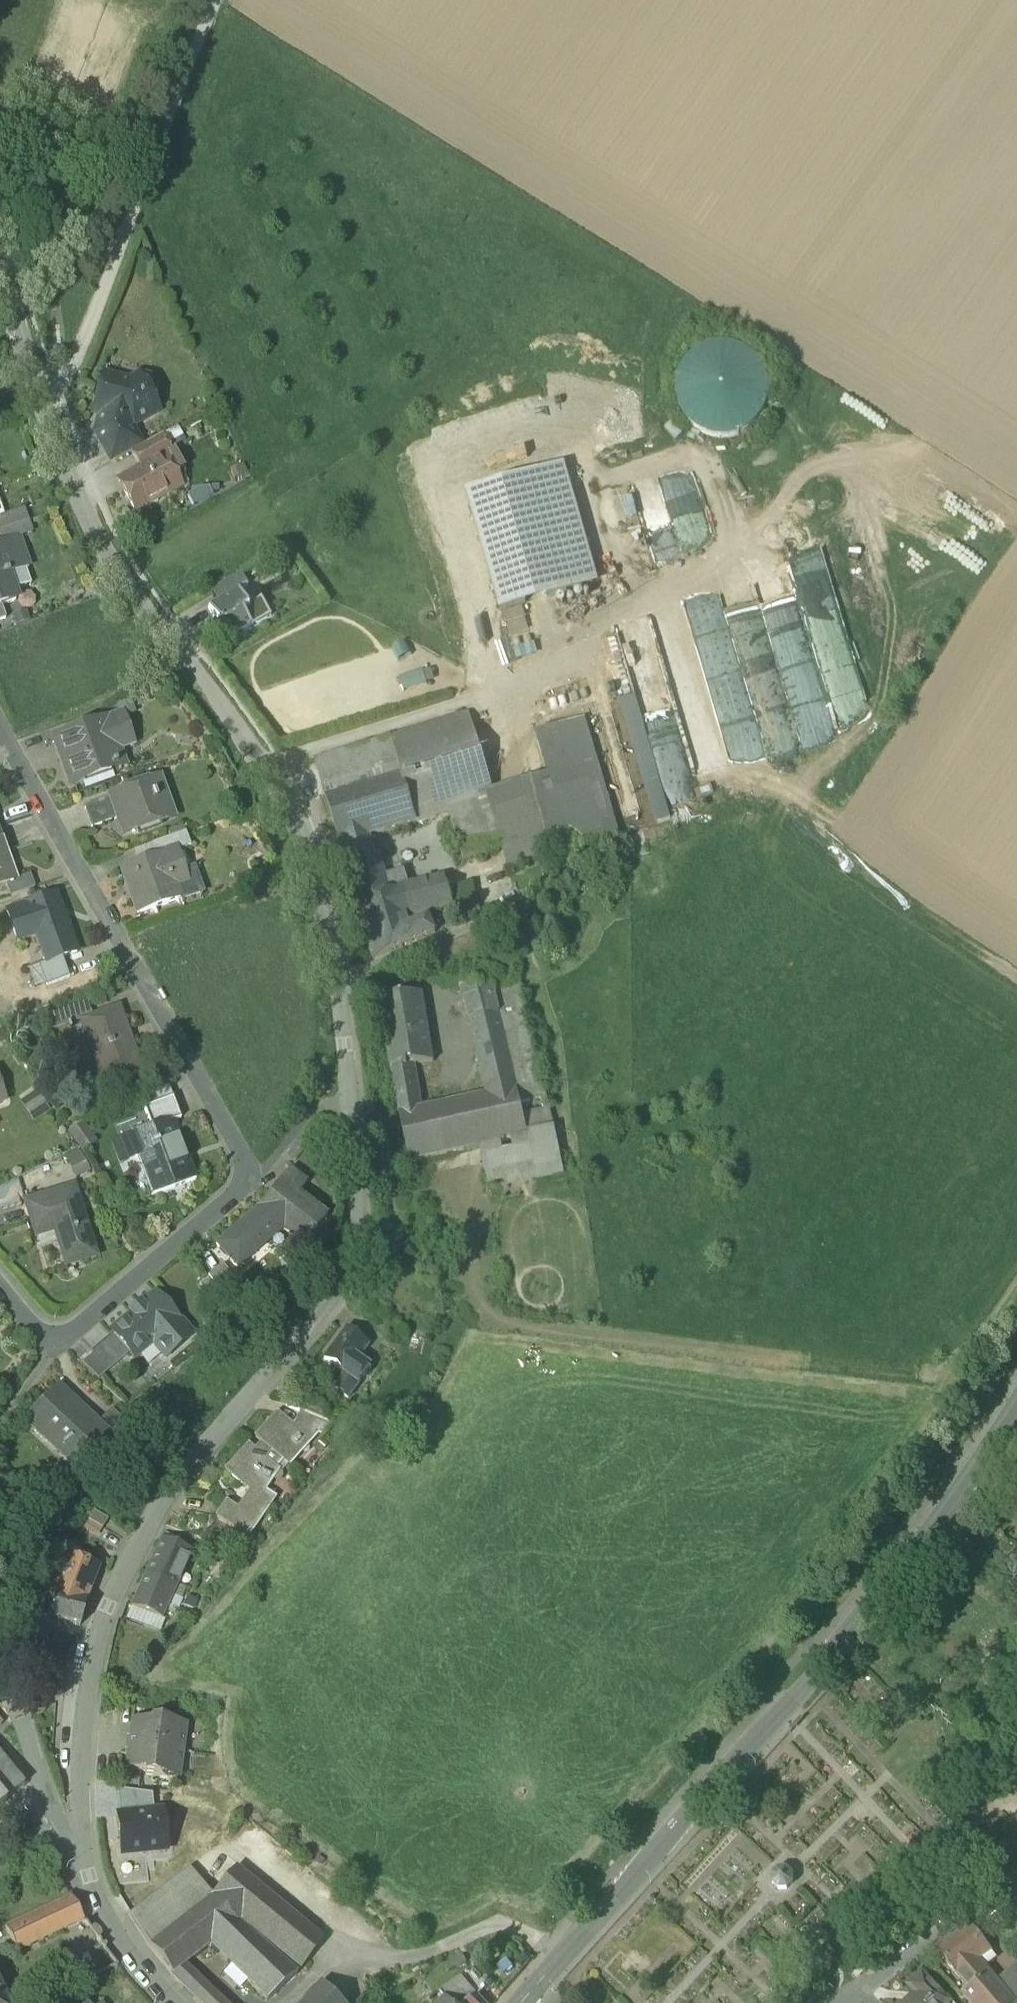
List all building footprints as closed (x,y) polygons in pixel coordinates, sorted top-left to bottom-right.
[(676,387),(678,405),(686,421),(700,433),(717,438),(736,437),(752,428),(764,414),(769,397),(768,379),(759,363),(745,351),(728,346),(710,347),(693,356),(682,369),(676,387)] [(107,428),(113,438),(130,429),(157,413),(148,397),(153,395),(155,387),(151,379),(143,376),(138,379),(137,378),(127,384),(114,380),(111,389),(100,386),(94,390),(91,400),(94,407),(105,410),(102,419),(107,428)] [(103,377),(100,386),(111,389),(114,380),(103,377)] [(448,426),(468,495),(537,475),(561,468),(541,399),(448,426)] [(94,435),(98,433),(107,428),(102,419),(105,410),(94,407),(92,416),(99,418),(94,435)] [(468,495),(448,426),(425,432),(478,617),(501,610),(468,495)] [(114,462),(130,454),(141,448),(130,429),(113,438),(107,428),(98,433),(114,462)] [(176,428),(161,436),(172,455),(187,446),(176,428)] [(111,464),(114,462),(98,433),(94,435),(111,464)] [(161,436),(141,448),(130,454),(140,471),(158,461),(159,462),(166,458),(172,455),(161,436)] [(181,486),(166,458),(159,462),(174,490),(181,486)] [(117,484),(134,513),(147,505),(150,507),(157,503),(157,500),(174,490),(159,462),(158,461),(140,471),(117,484)] [(537,475),(570,591),(593,584),(561,468),(537,475)] [(468,495),(501,610),(522,605),(570,591),(537,475),(468,495)] [(186,497),(193,508),(212,497),(208,490),(199,490),(186,497)] [(28,524),(24,511),(3,518),(0,519),(0,534),(28,524)] [(12,593),(6,577),(25,571),(28,570),(17,540),(0,546),(0,608),(0,607),(15,602),(12,593)] [(30,586),(25,571),(6,577),(12,593),(30,586)] [(228,583),(232,590),(240,586),(244,588),(245,589),(248,587),(241,575),(228,583)] [(232,590),(228,583),(209,593),(217,605),(235,594),(232,590)] [(232,590),(235,594),(240,591),(245,589),(244,588),(240,586),(232,590)] [(212,631),(220,645),(253,627),(246,614),(251,611),(249,607),(240,591),(235,594),(217,605),(207,610),(217,628),(212,631)] [(246,614),(253,627),(272,617),(263,600),(249,607),(251,611),(246,614)] [(522,605),(501,610),(505,625),(526,619),(522,605)] [(529,631),(525,620),(506,627),(510,638),(529,631)] [(654,825),(671,820),(635,697),(618,702),(654,825)] [(122,717),(117,705),(88,716),(93,727),(122,717)] [(416,823),(449,813),(494,799),(493,795),(468,715),(391,739),(402,776),(416,823)] [(54,741),(70,786),(117,769),(108,745),(129,737),(122,717),(93,727),(54,741)] [(589,766),(597,764),(584,720),(557,728),(570,771),(584,767),(589,766)] [(570,771),(557,728),(535,735),(549,778),(570,771)] [(314,762),(326,800),(402,776),(391,739),(391,738),(314,762)] [(589,766),(584,767),(606,841),(619,837),(597,764),(589,766)] [(549,778),(493,795),(494,799),(449,813),(464,863),(502,852),(508,870),(606,841),(584,767),(570,771),(549,778)] [(326,800),(340,846),(369,837),(416,823),(402,776),(326,800)] [(152,797),(165,793),(160,779),(147,784),(152,797)] [(125,815),(132,835),(161,824),(161,822),(173,818),(165,793),(152,797),(147,784),(107,798),(108,800),(115,819),(116,819),(125,815)] [(84,809),(91,830),(116,821),(116,819),(115,819),(108,800),(84,809)] [(151,846),(156,859),(174,853),(174,854),(190,848),(185,834),(151,846)] [(340,846),(346,865),(374,855),(369,837),(340,846)] [(0,841),(0,889),(5,887),(16,883),(16,882),(1,841),(0,841)] [(121,872),(137,915),(179,900),(171,879),(182,875),(174,854),(174,853),(156,859),(121,872)] [(382,880),(374,855),(346,865),(357,905),(387,894),(382,880)] [(387,894),(408,887),(403,873),(382,880),(387,894)] [(5,887),(9,899),(34,891),(29,878),(16,882),(16,883),(5,887)] [(357,905),(374,962),(436,936),(429,920),(424,922),(422,917),(453,910),(454,909),(449,894),(445,879),(408,887),(387,894),(357,905)] [(454,909),(453,910),(455,918),(479,911),(472,887),(449,894),(454,909)] [(55,897),(25,908),(34,933),(45,965),(45,966),(61,960),(75,955),(55,897)] [(15,939),(34,933),(25,908),(6,914),(15,939)] [(38,967),(46,989),(68,981),(61,960),(45,966),(45,965),(38,967)] [(461,978),(463,991),(486,987),(484,974),(461,978)] [(512,1073),(517,1093),(537,1090),(543,1088),(518,980),(492,987),(500,1022),(512,1073)] [(462,991),(470,1026),(500,1022),(492,987),(486,987),(463,991),(462,991)] [(380,1001),(391,1070),(413,1066),(414,1067),(434,1064),(422,996),(380,1001)] [(45,1024),(49,1035),(79,1025),(79,1024),(91,1020),(87,1009),(45,1024)] [(99,1081),(104,1096),(144,1082),(118,1010),(91,1020),(79,1024),(79,1025),(91,1058),(96,1056),(104,1079),(99,1081)] [(470,1026),(483,1078),(512,1073),(500,1022),(470,1026)] [(91,1058),(99,1081),(104,1079),(96,1056),(91,1058)] [(391,1070),(399,1119),(421,1113),(414,1067),(413,1066),(391,1070)] [(517,1093),(512,1073),(483,1078),(488,1098),(499,1145),(528,1138),(526,1131),(517,1093)] [(546,1127),(537,1090),(517,1093),(526,1131),(546,1127)] [(479,1149),(499,1145),(488,1098),(468,1102),(479,1149)] [(143,1112),(150,1132),(170,1124),(171,1126),(180,1122),(172,1101),(143,1112)] [(465,1152),(479,1149),(468,1102),(454,1106),(465,1152)] [(411,1165),(465,1152),(454,1106),(421,1113),(399,1119),(411,1165)] [(150,1132),(131,1139),(137,1159),(153,1199),(192,1185),(171,1126),(170,1124),(150,1132)] [(67,1131),(75,1152),(91,1146),(83,1125),(67,1131)] [(551,1126),(546,1127),(526,1131),(528,1138),(499,1145),(479,1149),(486,1181),(535,1171),(537,1178),(561,1174),(551,1126)] [(119,1166),(137,1159),(131,1139),(111,1147),(119,1166)] [(280,1183),(297,1196),(305,1186),(288,1172),(280,1183)] [(256,1212),(274,1226),(282,1233),(302,1249),(326,1219),(297,1196),(280,1183),(279,1184),(284,1189),(273,1203),(267,1198),(256,1212)] [(279,1184),(267,1198),(273,1203),(284,1189),(279,1184)] [(56,1226),(69,1269),(95,1261),(81,1216),(76,1218),(68,1191),(23,1205),(32,1233),(56,1226)] [(249,1249),(274,1226),(256,1212),(235,1231),(249,1249)] [(56,1226),(32,1233),(35,1241),(53,1235),(64,1271),(69,1269),(56,1226)] [(255,1257),(282,1233),(274,1226),(249,1249),(255,1257)] [(255,1257),(249,1249),(235,1231),(214,1249),(236,1274),(255,1257)] [(214,1293),(228,1313),(243,1302),(229,1282),(214,1293)] [(156,1352),(165,1362),(189,1341),(155,1300),(111,1338),(112,1338),(129,1358),(132,1362),(151,1346),(157,1352),(156,1352)] [(250,1311),(243,1302),(228,1313),(235,1322),(250,1311)] [(334,1389),(348,1399),(371,1367),(369,1366),(372,1362),(361,1354),(368,1344),(346,1328),(324,1359),(345,1374),(334,1389)] [(112,1338),(89,1357),(106,1377),(129,1358),(112,1338)] [(97,1385),(106,1377),(89,1357),(78,1367),(97,1385)] [(66,1458),(75,1467),(87,1454),(85,1451),(97,1439),(102,1445),(106,1441),(95,1430),(94,1432),(68,1406),(69,1404),(56,1392),(42,1406),(45,1409),(25,1429),(41,1444),(45,1440),(59,1454),(59,1455),(64,1460),(66,1458)] [(318,1433),(323,1435),(333,1424),(302,1411),(297,1421),(319,1432),(318,1433)] [(255,1437),(262,1443),(282,1460),(289,1466),(296,1458),(318,1433),(319,1432),(297,1421),(296,1421),(292,1426),(277,1412),(255,1437)] [(330,1419),(339,1425),(343,1420),(333,1414),(330,1419)] [(102,1445),(109,1452),(128,1433),(110,1415),(95,1430),(106,1441),(102,1445)] [(77,1469),(102,1445),(97,1439),(85,1451),(87,1454),(75,1467),(77,1469)] [(69,1472),(75,1467),(66,1458),(64,1460),(59,1455),(59,1454),(45,1440),(41,1444),(69,1472)] [(277,1466),(282,1460),(262,1443),(255,1451),(248,1445),(225,1472),(250,1493),(237,1513),(229,1508),(220,1522),(217,1520),(216,1521),(246,1541),(273,1500),(263,1493),(277,1472),(277,1471),(271,1466),(273,1463),(277,1466)] [(86,1517),(100,1526),(106,1516),(92,1507),(86,1517)] [(161,1539),(144,1578),(174,1591),(176,1588),(179,1580),(192,1552),(161,1539)] [(84,1604),(98,1567),(57,1551),(43,1589),(54,1594),(55,1593),(84,1604)] [(171,1598),(174,1591),(144,1578),(131,1609),(149,1617),(161,1622),(165,1611),(171,1598)] [(174,1591),(171,1598),(180,1602),(184,1591),(176,1588),(174,1591)] [(35,1616),(47,1620),(54,1594),(43,1589),(35,1616)] [(47,1620),(79,1629),(86,1605),(84,1604),(55,1593),(54,1594),(47,1620)] [(182,1603),(180,1602),(171,1598),(165,1611),(176,1616),(177,1614),(182,1603)] [(161,1622),(149,1617),(145,1627),(158,1633),(164,1624),(161,1622)] [(145,1778),(177,1782),(184,1730),(152,1726),(151,1729),(132,1726),(125,1772),(145,1775),(145,1778)] [(3,1807),(22,1791),(0,1763),(0,1803),(3,1807)] [(117,1793),(119,1819),(153,1816),(151,1797),(117,1793)] [(161,1815),(153,1816),(119,1819),(117,1819),(121,1857),(165,1853),(161,1815)] [(210,1900),(211,1901),(296,1978),(323,1946),(234,1871),(211,1899),(210,1900)] [(773,1889),(780,1895),(788,1895),(793,1889),(793,1880),(787,1874),(778,1875),(773,1881),(773,1889)] [(134,1927),(148,1950),(211,1901),(210,1900),(211,1899),(192,1883),(134,1927)] [(4,1932),(15,1956),(82,1924),(70,1901),(4,1932)] [(171,1978),(183,1968),(208,1948),(238,1976),(264,2002),(266,2002),(296,1978),(211,1901),(148,1950),(171,1978)] [(938,1956),(969,1993),(988,1976),(978,1963),(990,1953),(969,1929),(938,1956)] [(169,1980),(182,1992),(194,1979),(183,1968),(171,1978),(169,1980)] [(1011,2002),(1016,2002),(1016,1973),(1016,1971),(997,1987),(1011,2002)] [(462,1981),(478,1999),(488,1989),(473,1973),(462,1981)] [(988,1976),(969,1993),(962,1998),(966,2002),(1011,2002),(997,1987),(988,1976)] [(922,1977),(909,1990),(917,1998),(911,2002),(947,2002),(922,1977)] [(182,1992),(192,2002),(204,1989),(194,1979),(182,1992)] [(478,1999),(462,1981),(441,1997),(445,2002),(482,2002),(478,1999)] [(326,1988),(323,1985),(304,2002),(341,2002),(326,1988)] [(204,1989),(192,2002),(193,2002),(219,2002),(204,1989)]
